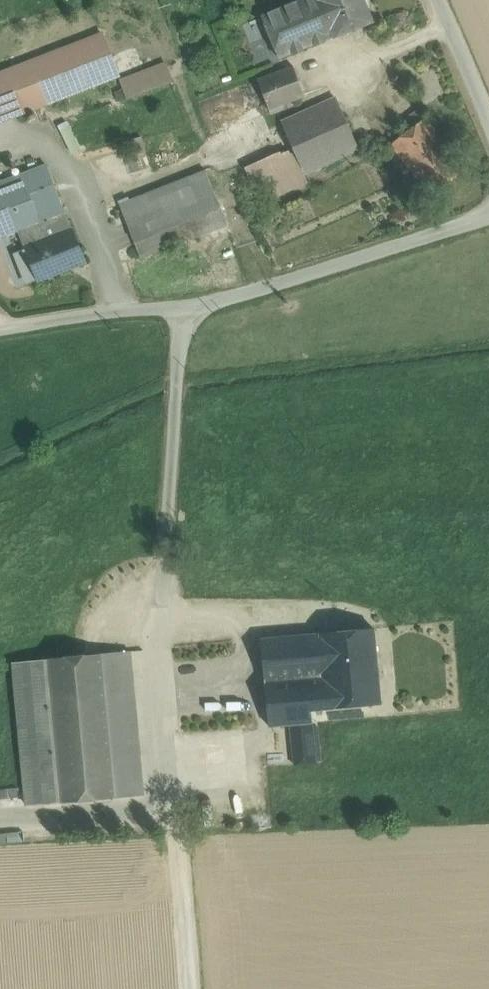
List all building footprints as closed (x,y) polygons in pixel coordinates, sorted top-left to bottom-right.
[(298,1),(305,21),(315,44),(334,36),(335,37),(372,22),(363,0),(301,0),(298,1)] [(298,1),(262,16),(279,59),(296,52),(286,29),(305,21),(298,1)] [(305,21),(286,29),(296,52),(315,44),(305,21)] [(0,74),(0,122),(119,76),(103,34),(0,74)] [(166,64),(121,81),(127,99),(172,81),(166,64)] [(293,66),(258,80),(263,94),(298,81),(293,66)] [(298,81),(263,94),(269,111),(305,97),(298,81)] [(336,99),(282,123),(294,152),(304,173),(358,148),(336,99)] [(425,119),(391,145),(431,196),(465,170),(425,119)] [(128,141),(132,152),(146,146),(141,135),(128,141)] [(308,183),(304,173),(294,152),(290,154),(288,150),(281,154),(280,152),(244,168),(260,205),(308,183)] [(0,183),(0,237),(17,231),(50,218),(65,212),(46,165),(0,183)] [(206,171),(120,205),(141,259),(166,249),(227,225),(206,171)] [(65,212),(50,218),(57,237),(25,249),(25,250),(37,281),(84,262),(65,212)] [(50,218),(17,231),(25,249),(57,237),(50,218)] [(25,250),(18,252),(15,259),(24,280),(31,283),(37,281),(25,250)] [(374,630),(304,636),(311,711),(381,705),(374,630)] [(304,636),(263,640),(270,726),(290,725),(312,723),(311,711),(304,636)] [(130,651),(103,653),(104,667),(131,665),(130,651)] [(103,653),(14,661),(27,805),(115,797),(114,781),(106,695),(104,667),(103,653)] [(131,665),(104,667),(106,695),(133,693),(131,665)] [(133,693),(106,695),(114,781),(141,779),(133,693)] [(312,723),(290,725),(294,765),(315,763),(312,723)] [(141,779),(114,781),(115,797),(142,795),(141,779)]
